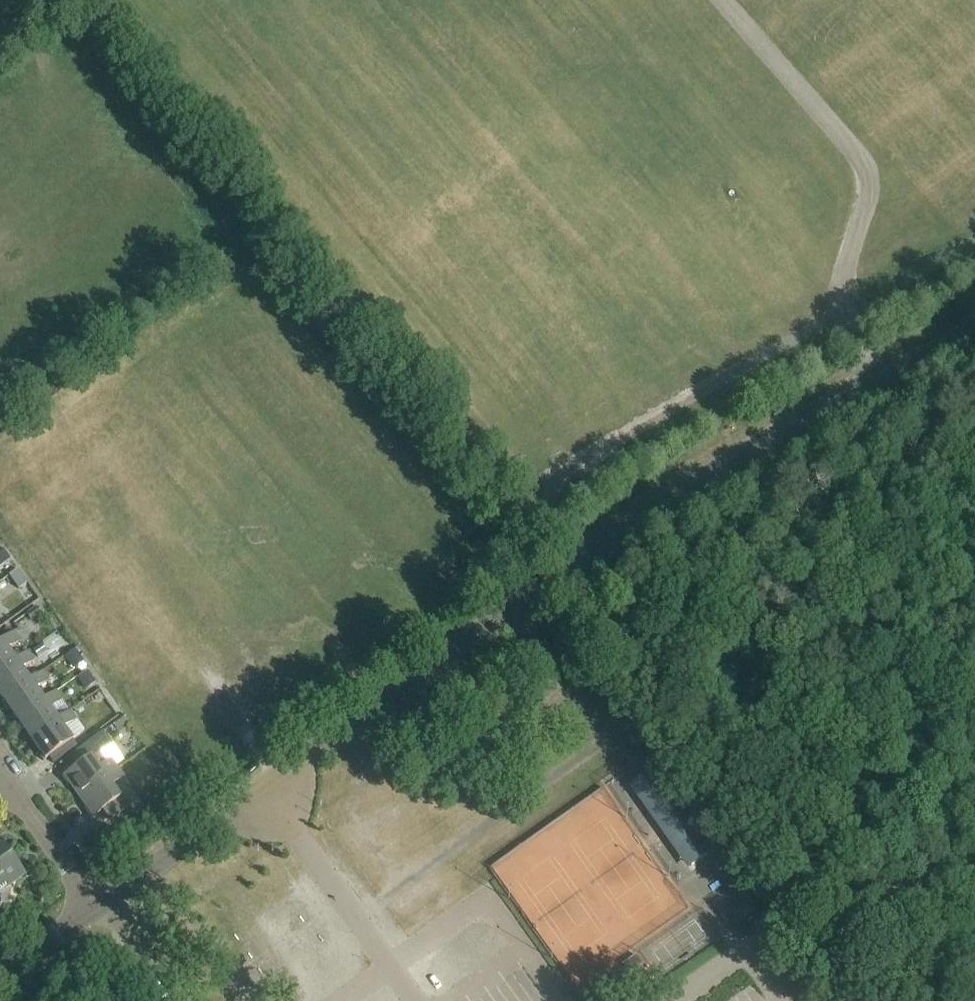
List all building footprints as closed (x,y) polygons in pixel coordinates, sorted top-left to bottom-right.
[(17,569),(9,575),(19,589),(27,583),(17,569)] [(38,607),(28,613),(33,621),(43,614),(38,607)] [(15,658),(9,650),(22,641),(15,631),(0,642),(0,669),(15,658)] [(48,651),(43,644),(33,651),(38,658),(48,651)] [(30,679),(23,669),(35,661),(27,649),(15,658),(0,669),(0,696),(2,699),(30,680),(30,679)] [(66,657),(74,669),(85,661),(77,649),(66,657)] [(44,700),(44,699),(37,689),(49,681),(42,671),(30,679),(30,680),(2,699),(17,719),(44,700)] [(58,719),(50,709),(62,700),(55,691),(44,699),(44,700),(17,719),(30,739),(58,719)] [(58,719),(30,739),(45,760),(73,740),(64,728),(76,720),(70,710),(58,719)] [(78,796),(118,767),(112,759),(107,762),(101,753),(112,745),(104,733),(71,757),(78,766),(64,776),(78,796)] [(118,767),(78,796),(93,817),(103,809),(111,820),(132,805),(116,782),(124,776),(118,767)] [(684,858),(702,846),(652,774),(634,786),(684,858)] [(3,905),(6,890),(24,877),(0,842),(0,843),(0,904),(3,905)]
